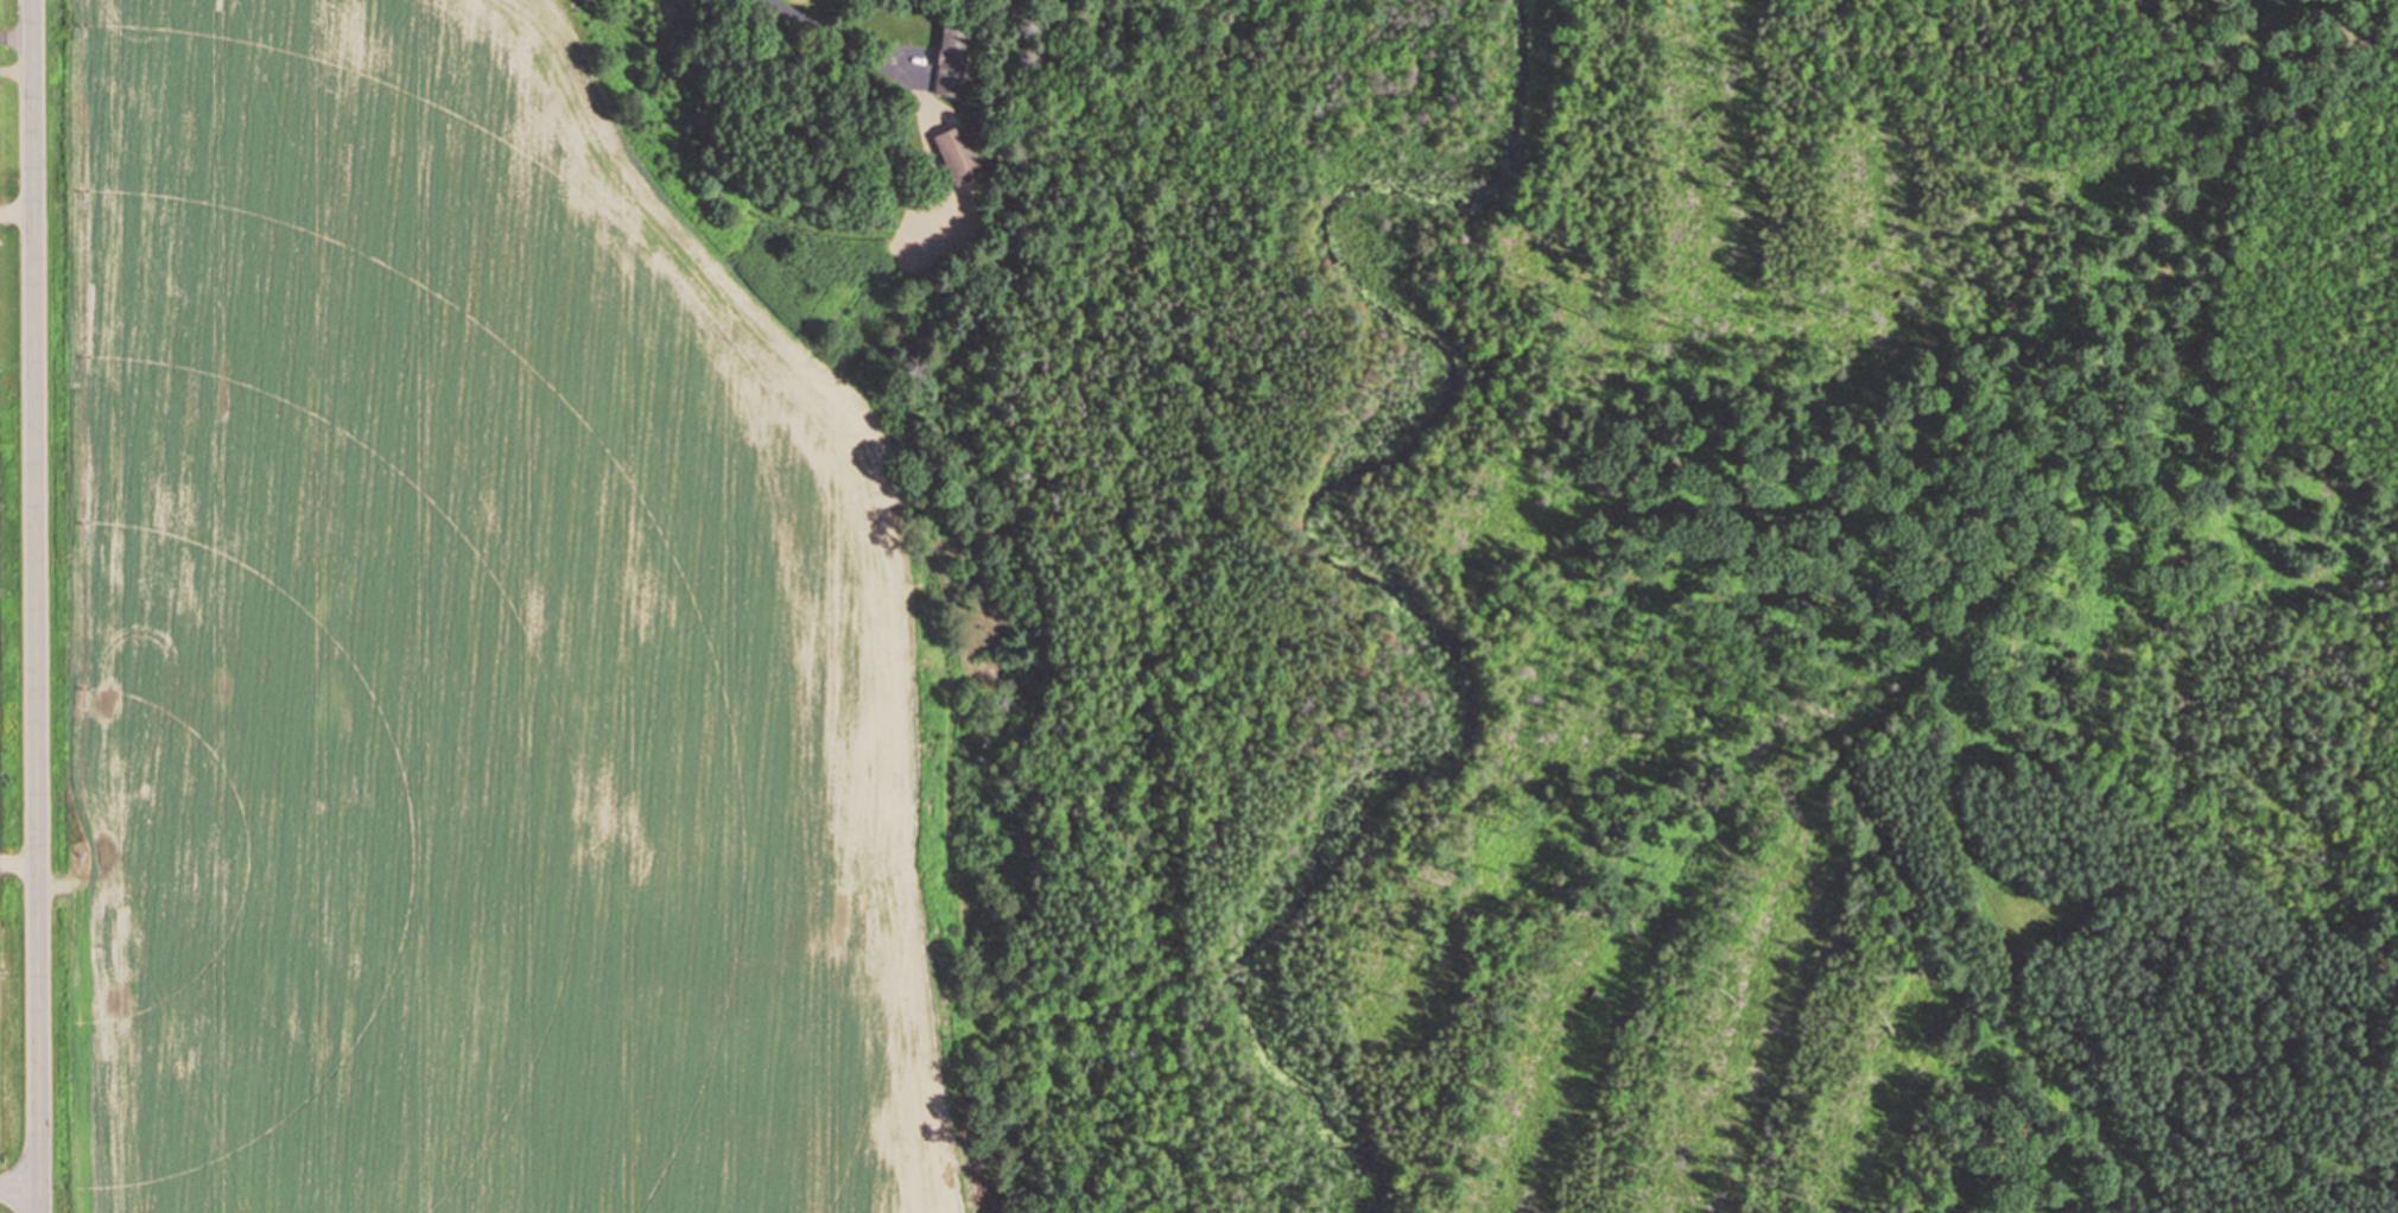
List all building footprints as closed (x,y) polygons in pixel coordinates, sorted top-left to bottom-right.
[(969,27),(942,24),(934,95),(962,98),(969,27)] [(982,175),(962,124),(932,136),(952,187),(982,175)]
